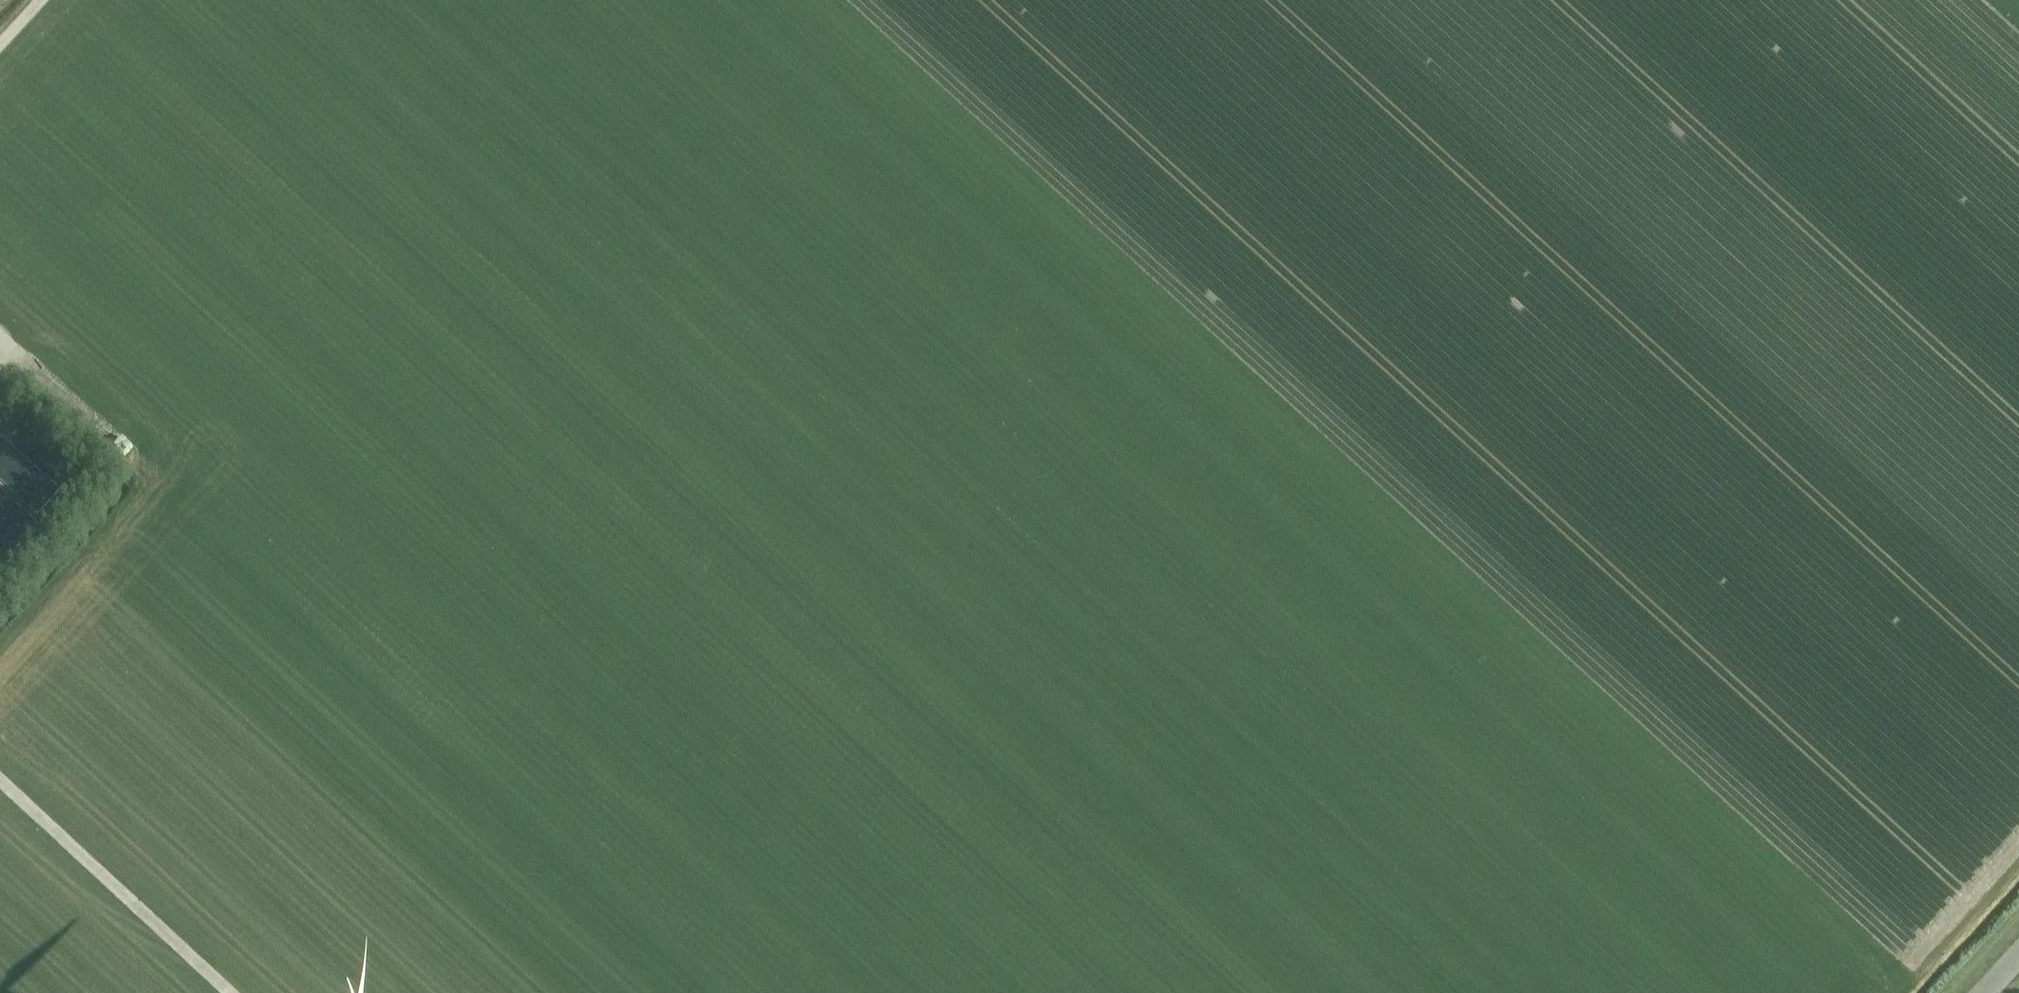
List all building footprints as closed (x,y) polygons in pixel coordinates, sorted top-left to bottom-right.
[(8,479),(27,459),(0,433),(0,471),(8,479)] [(33,506),(48,490),(26,470),(11,487),(33,506)]
